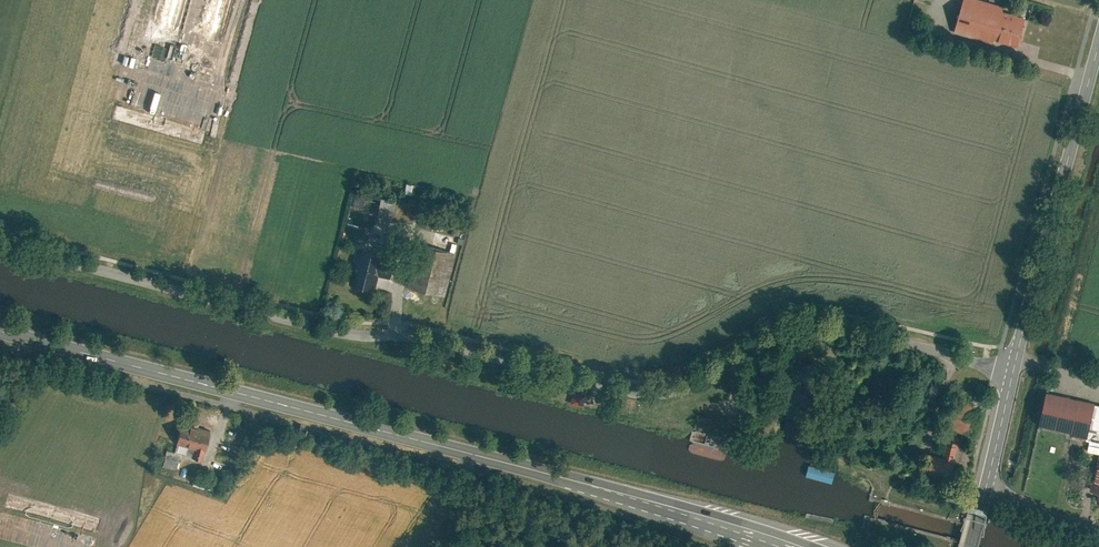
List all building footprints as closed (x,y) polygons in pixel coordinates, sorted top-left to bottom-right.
[(984,0),(964,0),(954,33),(994,45),(996,39),(1019,46),(1028,17),(1004,10),(1006,7),(984,0)] [(369,194),(357,191),(354,204),(366,207),(369,194)] [(406,199),(384,194),(380,212),(402,217),(406,199)] [(417,241),(406,284),(445,294),(456,252),(417,241)] [(384,254),(361,249),(353,281),(377,286),(384,254)] [(583,406),(586,393),(573,390),(570,403),(583,406)] [(1096,404),(1048,393),(1040,427),(1088,438),(1096,404)] [(214,429),(185,422),(180,441),(201,446),(198,455),(207,457),(214,429)] [(949,434),(946,454),(933,452),(931,470),(956,473),(962,436),(949,434)]
